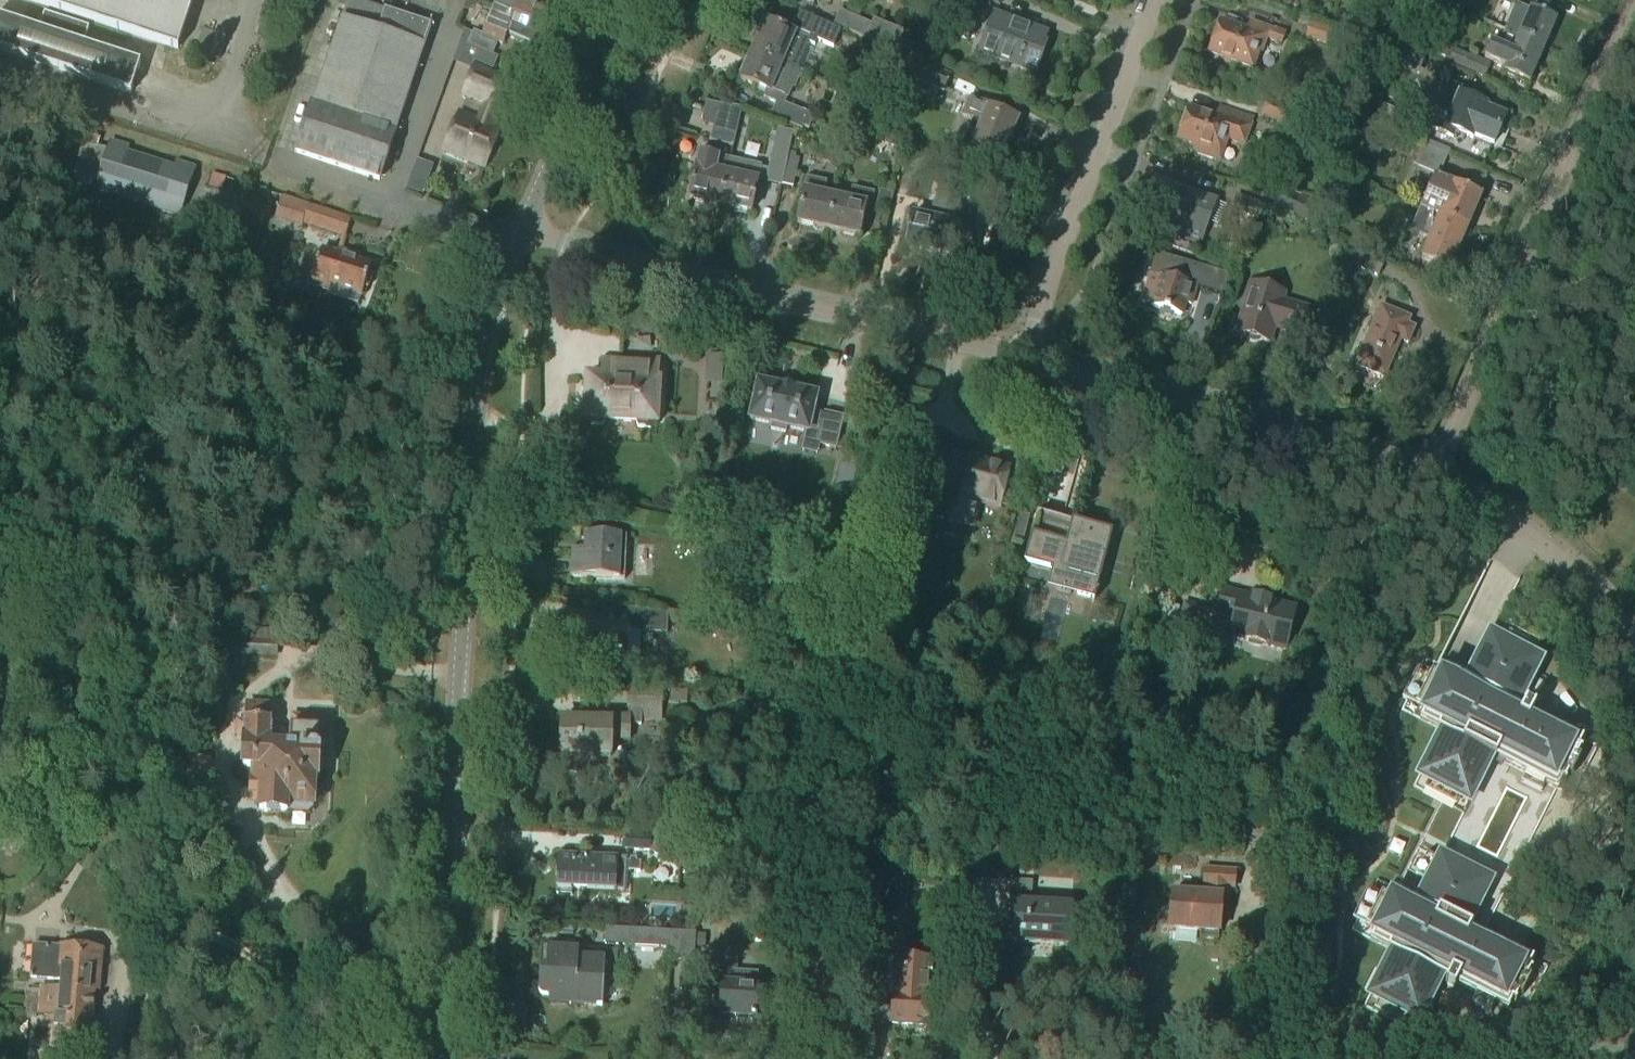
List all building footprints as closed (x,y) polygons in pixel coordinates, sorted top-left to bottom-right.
[(99,23),(178,49),(178,48),(175,47),(191,0),(27,0),(99,23)] [(550,9),(529,0),(499,0),(496,7),(520,17),(521,16),(532,20),(529,26),(541,31),(550,9)] [(1530,10),(1517,5),(1506,31),(1545,47),(1557,20),(1530,9),(1530,10)] [(520,17),(496,7),(483,36),(473,32),(468,44),(488,52),(492,40),(502,44),(506,35),(534,47),(541,31),(529,26),(532,20),(521,16),(520,17)] [(380,181),(432,25),(385,10),(379,31),(342,20),(301,141),(291,138),(288,147),(296,149),(296,152),(380,181)] [(872,25),(840,11),(834,25),(896,51),(904,31),(875,19),(872,25)] [(89,27),(45,13),(39,30),(0,18),(0,51),(131,92),(140,63),(83,45),(89,27)] [(1048,33),(994,13),(994,15),(993,14),(979,53),(1035,74),(1036,74),(1046,46),(1046,45),(1046,44),(1044,43),(1048,33)] [(834,47),(841,30),(804,15),(800,26),(819,34),(817,40),(834,47)] [(1248,32),(1222,22),(1210,53),(1253,68),(1259,51),(1262,52),(1267,39),(1281,44),(1284,34),(1252,22),(1248,32)] [(1334,48),(1340,32),(1311,22),(1306,37),(1334,48)] [(765,23),(753,51),(782,64),(797,70),(808,43),(814,45),(816,40),(792,30),(791,33),(765,23)] [(1545,47),(1506,31),(1499,47),(1491,43),(1484,58),(1505,67),(1503,72),(1529,84),(1545,47)] [(467,45),(462,58),(476,63),(494,70),(499,58),(467,45)] [(1485,77),(1490,65),(1455,50),(1450,62),(1485,77)] [(753,51),(741,80),(767,91),(764,98),(776,103),(777,100),(784,103),(791,87),(794,88),(801,72),(797,70),(782,64),(753,51)] [(944,93),(952,76),(910,58),(902,76),(944,93)] [(500,111),(511,82),(474,67),(463,95),(483,103),(477,117),(459,110),(443,151),(485,168),(501,127),(491,123),(496,109),(500,111)] [(1447,89),(1431,128),(1453,138),(1456,132),(1473,139),(1474,137),(1493,145),(1505,117),(1485,109),(1486,107),(1469,99),(1472,93),(1456,87),(1447,89)] [(776,103),(771,116),(803,129),(804,126),(809,128),(814,116),(784,103),(777,100),(776,103)] [(1002,159),(1018,121),(969,101),(963,117),(972,121),(961,148),(968,151),(970,146),(1002,159)] [(1264,116),(1319,136),(1324,122),(1269,103),(1264,116)] [(733,146),(742,109),(729,106),(724,129),(713,126),(710,141),(733,146)] [(1220,119),(1189,109),(1179,140),(1200,147),(1197,155),(1220,163),(1228,139),(1244,145),(1249,129),(1235,124),(1239,115),(1223,110),(1220,119)] [(794,133),(777,129),(765,183),(781,187),(782,186),(788,156),(794,133)] [(180,214),(194,169),(176,163),(174,169),(126,154),(128,148),(111,142),(96,188),(180,214)] [(1447,156),(1423,145),(1414,165),(1439,176),(1447,156)] [(720,206),(730,162),(699,155),(690,199),(720,206)] [(793,188),(800,158),(788,156),(782,186),(793,188)] [(752,213),(759,182),(763,167),(730,160),(730,162),(720,206),(752,213)] [(980,190),(983,175),(957,164),(952,183),(980,190)] [(215,174),(211,186),(223,190),(227,177),(215,174)] [(827,229),(835,198),(823,196),(826,183),(808,179),(798,223),(827,229)] [(1447,181),(1445,184),(1433,179),(1421,208),(1468,228),(1481,196),(1447,181)] [(1200,244),(1203,235),(1215,202),(1163,183),(1151,216),(1164,221),(1161,231),(1200,244)] [(837,191),(835,198),(827,229),(859,236),(866,206),(871,207),(874,193),(852,188),(851,194),(837,191)] [(1321,207),(1280,189),(1272,207),(1313,225),(1321,207)] [(892,209),(895,193),(880,190),(877,205),(892,209)] [(935,254),(949,196),(937,194),(935,204),(933,204),(930,219),(913,215),(906,247),(935,254)] [(967,261),(974,229),(957,225),(961,209),(959,208),(961,199),(949,196),(935,254),(967,261)] [(346,238),(352,219),(283,197),(277,215),(346,238)] [(234,237),(243,211),(210,201),(202,227),(234,237)] [(1454,260),(1468,228),(1421,208),(1420,207),(1410,231),(1430,239),(1426,248),(1427,248),(1422,259),(1449,271),(1454,260)] [(1357,248),(1350,263),(1377,276),(1385,261),(1357,248)] [(341,252),(339,257),(322,252),(311,285),(329,291),(331,285),(363,296),(372,267),(358,263),(360,258),(341,252)] [(1161,278),(1150,275),(1142,303),(1153,307),(1153,308),(1181,316),(1184,304),(1190,305),(1195,286),(1162,277),(1161,278)] [(1236,333),(1240,334),(1245,335),(1247,339),(1250,342),(1254,343),(1258,342),(1261,340),(1270,343),(1275,325),(1283,327),(1282,330),(1300,335),(1307,308),(1283,301),(1285,294),(1251,283),(1236,333)] [(1408,343),(1414,329),(1406,326),(1409,319),(1382,308),(1357,365),(1384,377),(1400,340),(1408,343)] [(658,424),(660,362),(650,362),(650,364),(600,362),(599,379),(586,379),(584,420),(590,420),(592,426),(605,426),(607,421),(637,422),(639,428),(652,428),(654,423),(658,424)] [(757,384),(749,420),(771,425),(770,429),(785,433),(786,428),(808,433),(807,439),(806,442),(836,449),(842,422),(812,415),(816,397),(785,390),(757,384)] [(999,507),(1009,469),(946,453),(936,491),(943,493),(937,518),(972,526),(978,501),(999,507)] [(840,462),(834,487),(851,491),(857,467),(840,462)] [(1057,520),(1043,516),(1044,515),(1037,513),(1028,549),(1034,550),(1031,565),(1066,574),(1066,572),(1099,581),(1104,559),(1109,561),(1116,534),(1072,523),(1069,531),(1061,529),(1063,523),(1057,521),(1057,520)] [(625,580),(626,537),(585,536),(584,551),(571,551),(570,578),(625,580)] [(1251,599),(1223,592),(1218,614),(1234,618),(1230,636),(1248,641),(1247,644),(1262,648),(1263,645),(1285,650),(1295,609),(1271,603),(1272,600),(1252,596),(1251,599)] [(1195,641),(1202,609),(1186,606),(1178,637),(1195,641)] [(668,634),(669,614),(633,612),(632,630),(588,628),(588,624),(568,623),(566,662),(627,665),(641,666),(643,633),(668,634)] [(1518,706),(1539,664),(1525,657),(1531,645),(1495,626),(1467,681),(1455,675),(1446,670),(1441,679),(1438,678),(1431,675),(1416,705),(1422,708),(1421,710),(1425,712),(1420,721),(1442,732),(1421,772),(1420,773),(1430,778),(1428,782),(1459,798),(1462,794),(1472,799),(1492,757),(1526,774),(1522,782),(1542,792),(1546,784),(1558,790),(1563,781),(1566,783),(1566,781),(1565,781),(1568,775),(1572,777),(1581,759),(1577,757),(1580,751),(1581,751),(1582,750),(1579,749),(1584,739),(1533,714),(1535,708),(1526,703),(1523,709),(1518,706)] [(277,657),(279,629),(251,628),(250,639),(234,638),(233,654),(277,657)] [(690,703),(690,687),(671,687),(671,703),(690,703)] [(662,722),(663,689),(631,688),(630,718),(592,717),(591,722),(562,721),(561,753),(590,753),(590,756),(610,757),(611,739),(630,740),(630,724),(641,724),(641,721),(662,722)] [(289,731),(269,730),(271,705),(247,704),(243,767),(253,768),(251,799),(258,799),(257,812),(290,814),(290,812),(310,813),(314,809),(316,782),(317,782),(318,776),(324,771),(325,758),(319,752),(320,748),(317,748),(318,731),(325,731),(326,718),(290,716),(289,731)] [(679,871),(680,838),(627,836),(626,850),(654,852),(652,856),(671,870),(679,871)] [(616,859),(559,857),(557,894),(572,895),(572,889),(615,891),(625,891),(626,862),(616,861),(616,859)] [(1468,926),(1489,884),(1438,859),(1417,901),(1396,890),(1391,899),(1388,898),(1382,895),(1366,925),(1372,928),(1372,930),(1375,931),(1370,941),(1392,951),(1370,993),(1380,998),(1378,1002),(1409,1018),(1411,1014),(1422,1019),(1443,977),(1448,980),(1445,985),(1454,990),(1457,984),(1476,994),(1471,1004),(1491,1014),(1496,1004),(1508,1010),(1513,1001),(1516,1003),(1517,1001),(1515,1001),(1518,995),(1522,997),(1532,979),(1527,977),(1530,971),(1532,971),(1532,970),(1529,969),(1534,959),(1468,926)] [(1233,889),(1235,872),(1206,870),(1205,892),(1191,891),(1191,894),(1173,893),(1170,930),(1202,932),(1201,938),(1217,940),(1219,917),(1227,917),(1229,889),(1233,889)] [(878,912),(881,875),(861,873),(857,911),(878,912)] [(907,877),(883,875),(879,919),(897,920),(899,899),(905,900),(907,877)] [(1069,947),(1072,906),(1032,904),(1033,881),(1011,880),(1008,920),(1015,920),(1014,943),(1069,947)] [(697,934),(697,933),(607,928),(606,945),(671,949),(671,960),(695,961),(696,947),(696,940),(697,934)] [(696,940),(696,947),(706,947),(707,934),(697,934),(696,940)] [(100,983),(103,951),(34,945),(31,978),(61,981),(61,989),(95,992),(96,983),(100,983)] [(616,976),(617,959),(590,958),(590,950),(548,947),(547,970),(541,969),(539,994),(540,996),(543,998),(550,999),(549,1005),(602,1008),(604,976),(609,976),(609,979),(615,980),(615,976),(616,976)] [(756,1018),(758,986),(758,974),(737,973),(738,950),(708,948),(707,971),(724,971),(723,999),(722,999),(721,1014),(736,1015),(736,1017),(756,1018)] [(884,984),(895,984),(894,998),(892,1025),(908,1025),(908,1028),(927,1029),(928,1010),(938,1011),(940,988),(929,988),(929,978),(932,978),(932,972),(930,971),(930,964),(885,962),(884,984)] [(95,1052),(97,1020),(93,1020),(95,992),(61,989),(40,988),(38,1017),(55,1019),(53,1048),(95,1052)] [(137,1058),(171,1058),(170,1051),(136,1054),(137,1058)]
